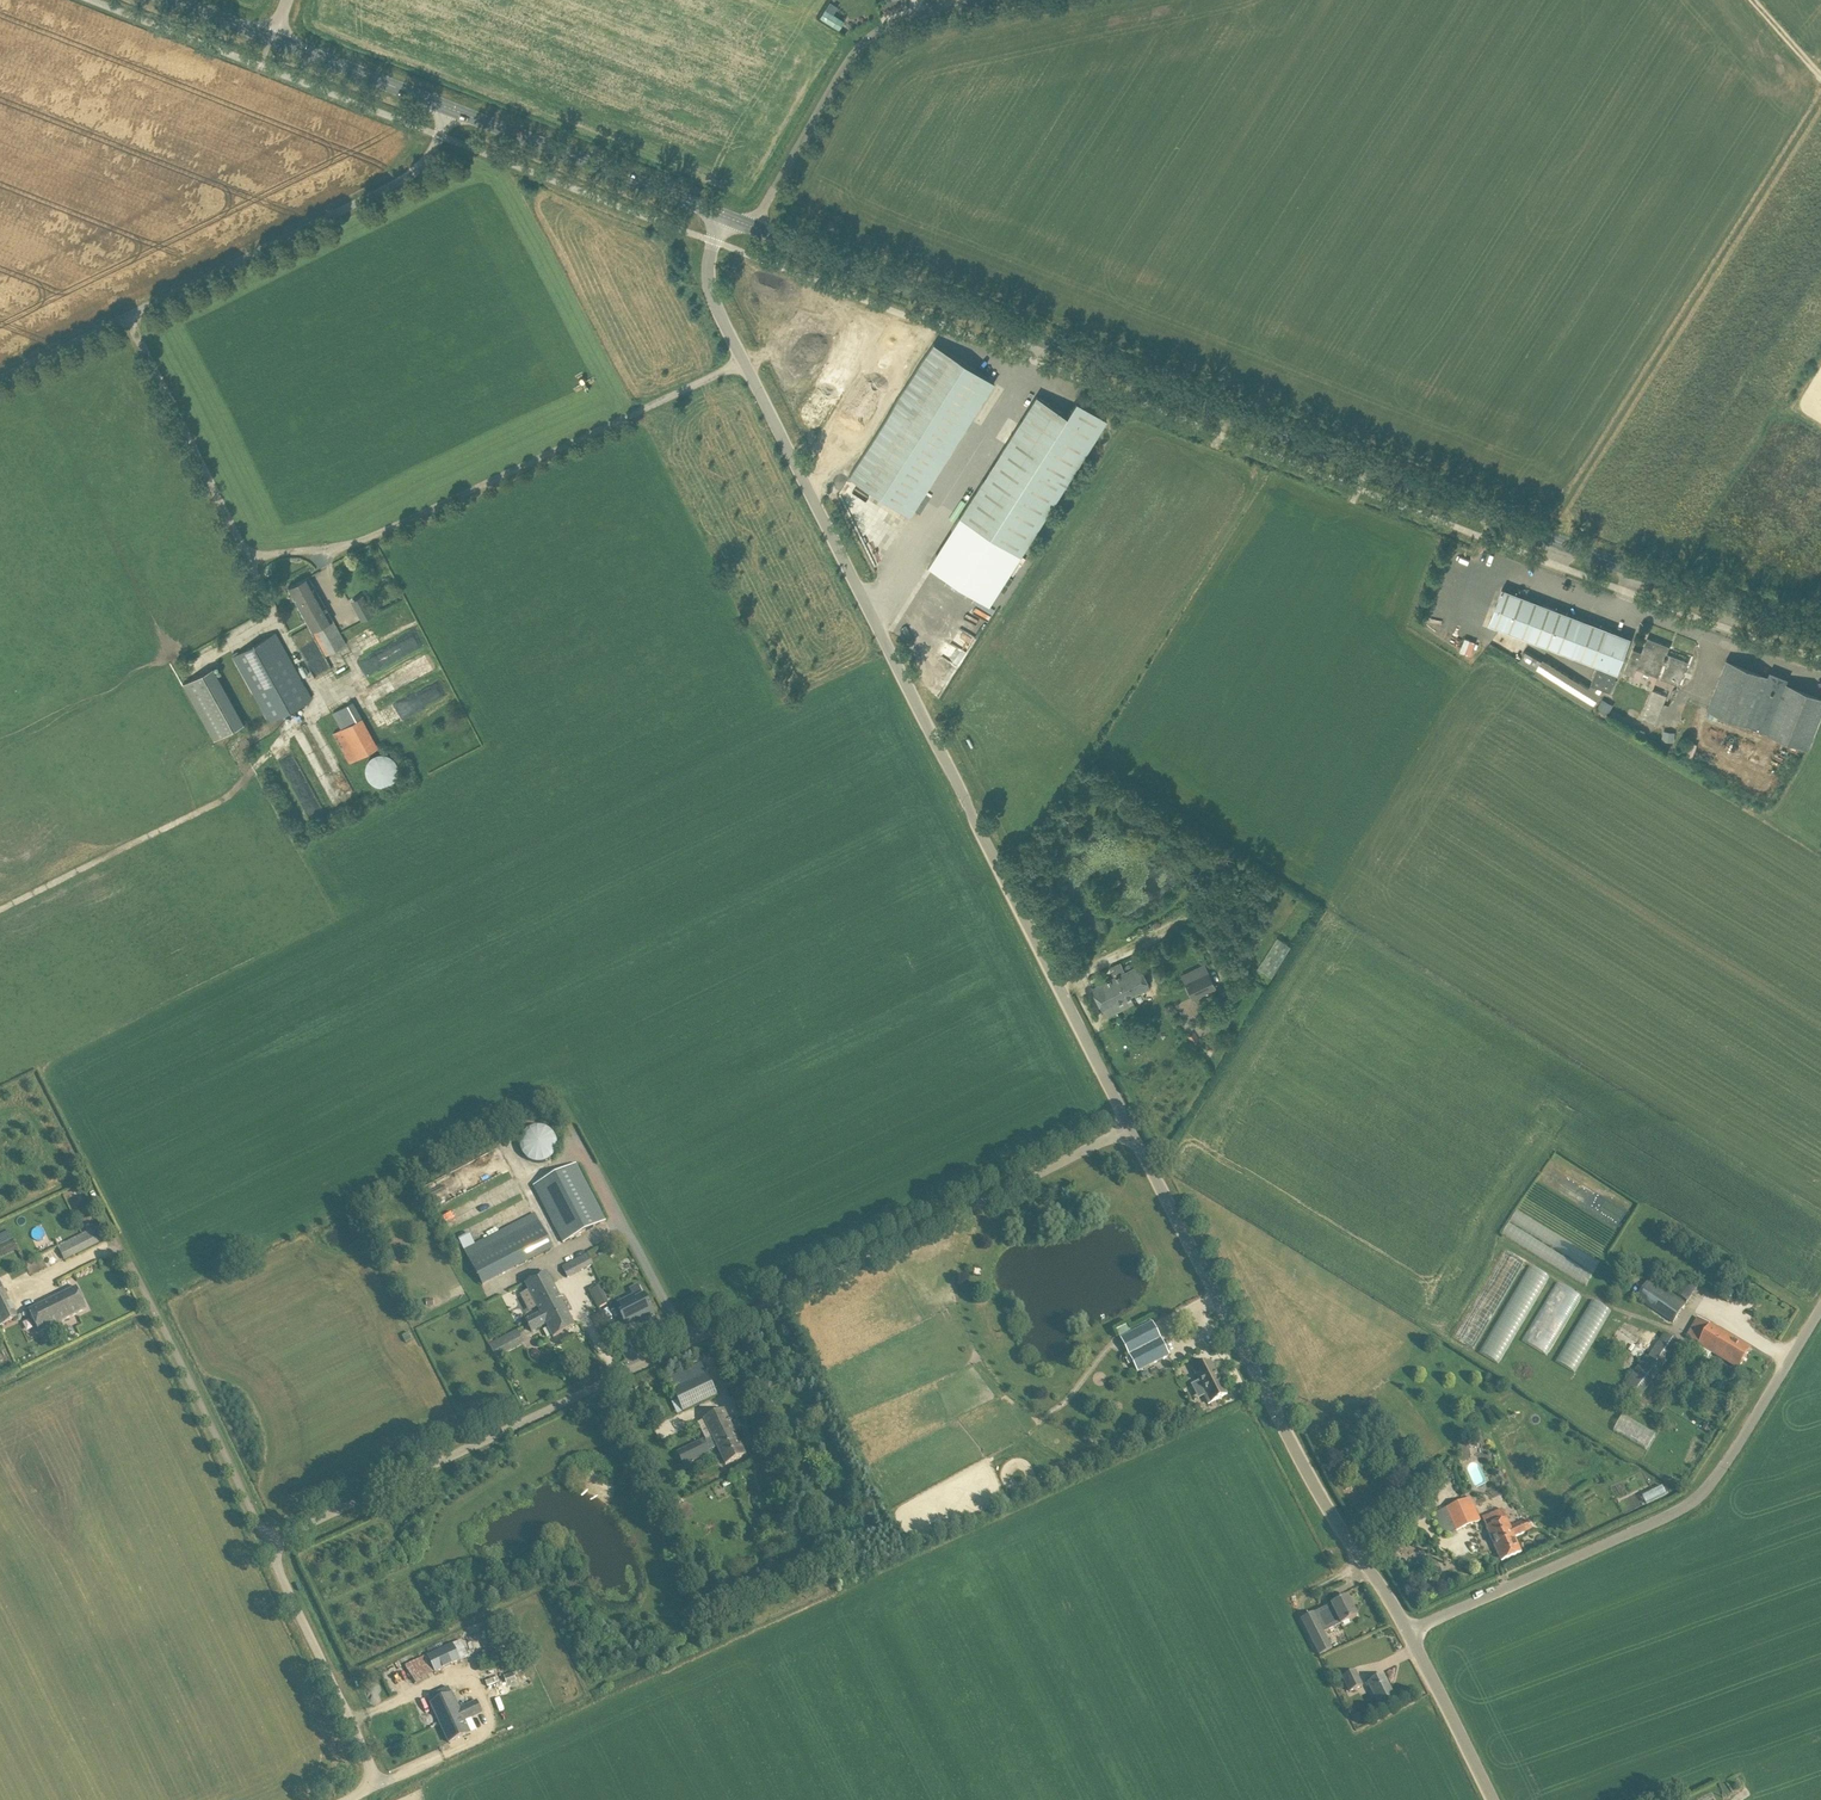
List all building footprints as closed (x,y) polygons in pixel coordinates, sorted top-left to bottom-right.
[(821,18),(839,29),(844,22),(845,20),(825,8),(819,17),(821,18)] [(995,381),(934,343),(850,476),(910,514),(995,381)] [(1107,419),(1077,399),(1067,414),(1037,395),(960,516),(1020,554),(1107,419)] [(326,653),(346,642),(309,575),(289,586),(326,653)] [(1598,665),(1592,683),(1602,687),(1611,690),(1626,651),(1618,648),(1623,635),(1503,588),(1489,623),(1598,665)] [(358,597),(351,600),(363,620),(370,616),(358,597)] [(233,653),(240,666),(271,721),(313,698),(276,632),(239,652),(238,651),(233,653)] [(400,655),(420,643),(413,633),(393,645),(400,655)] [(1461,651),(1472,654),(1477,640),(1465,636),(1461,651)] [(1663,666),(1666,667),(1662,677),(1680,684),(1689,661),(1668,653),(1670,646),(1648,637),(1642,651),(1634,648),(1625,670),(1634,674),(1637,667),(1659,676),(1663,666)] [(1537,670),(1539,666),(1542,662),(1543,660),(1526,650),(1519,661),(1537,670)] [(1708,708),(1749,725),(1750,724),(1767,731),(1767,732),(1809,748),(1820,717),(1820,695),(1786,682),(1786,683),(1768,676),(1769,675),(1727,658),(1727,659),(1708,708)] [(214,739),(244,723),(213,667),(184,683),(214,739)] [(1653,689),(1641,718),(1656,724),(1667,695),(1653,689)] [(1602,698),(1599,709),(1610,713),(1614,702),(1602,698)] [(357,700),(333,711),(341,728),(335,731),(349,761),(379,748),(357,700)] [(1674,741),(1676,732),(1664,730),(1662,739),(1674,741)] [(389,754),(385,753),(381,753),(377,753),(374,755),(371,757),(369,759),(367,763),(366,767),(366,770),(366,773),(368,777),(370,780),(372,782),(376,785),(379,786),(383,786),(386,786),(390,784),(393,782),(396,779),(398,775),(399,771),(399,767),(397,763),(396,759),(392,756),(389,754)] [(1240,949),(1250,956),(1262,937),(1252,931),(1240,949)] [(1271,976),(1291,945),(1278,935),(1257,967),(1271,976)] [(1106,1016),(1134,1003),(1130,995),(1150,986),(1139,964),(1092,987),(1106,1016)] [(1199,967),(1183,974),(1193,996),(1215,986),(1210,975),(1204,978),(1199,967)] [(1200,1040),(1195,1031),(1188,1036),(1193,1045),(1195,1044),(1198,1048),(1202,1045),(1199,1040),(1200,1040)] [(544,1162),(548,1160),(550,1158),(552,1156),(554,1154),(556,1151),(557,1148),(557,1145),(557,1140),(555,1135),(552,1132),(548,1128),(545,1127),(542,1126),(539,1126),(536,1126),(532,1127),(528,1129),(526,1130),(523,1133),(521,1137),(520,1142),(520,1146),(521,1150),(522,1153),(524,1156),(527,1159),(530,1161),(533,1162),(536,1163),(540,1163),(544,1162)] [(564,1242),(606,1221),(577,1164),(536,1185),(564,1242)] [(1509,1222),(1593,1274),(1600,1261),(1516,1209),(1509,1222)] [(553,1248),(539,1221),(535,1213),(467,1247),(485,1283),(553,1248)] [(1585,1286),(1593,1274),(1509,1222),(1501,1234),(1585,1286)] [(99,1226),(58,1246),(64,1259),(106,1238),(99,1226)] [(1524,1262),(1505,1251),(1454,1337),(1473,1349),(1524,1262)] [(594,1265),(587,1253),(562,1266),(568,1278),(594,1265)] [(1498,1363),(1549,1277),(1530,1266),(1479,1352),(1498,1363)] [(531,1330),(546,1323),(554,1337),(575,1326),(547,1272),(526,1283),(540,1312),(526,1320),(531,1330)] [(1699,1284),(1686,1275),(1675,1292),(1688,1301),(1699,1284)] [(1637,1299),(1673,1323),(1687,1302),(1651,1278),(1637,1299)] [(1546,1355),(1581,1296),(1557,1282),(1522,1341),(1546,1355)] [(77,1287),(30,1309),(40,1331),(87,1308),(77,1287)] [(0,1290),(0,1326),(18,1317),(4,1288),(0,1290)] [(624,1311),(620,1314),(626,1325),(636,1320),(638,1322),(653,1314),(644,1295),(636,1299),(633,1295),(619,1303),(624,1311)] [(1611,1311),(1592,1300),(1556,1361),(1575,1373),(1611,1311)] [(587,1308),(589,1314),(603,1308),(601,1302),(587,1308)] [(1751,1348),(1710,1324),(1710,1325),(1697,1318),(1687,1336),(1699,1344),(1699,1345),(1739,1368),(1751,1348)] [(1116,1331),(1120,1339),(1137,1372),(1169,1355),(1153,1322),(1132,1333),(1128,1325),(1116,1331)] [(489,1342),(495,1356),(524,1342),(517,1328),(489,1342)] [(1646,1355),(1618,1394),(1635,1406),(1676,1350),(1675,1349),(1679,1342),(1665,1332),(1648,1356),(1646,1355)] [(1203,1395),(1208,1404),(1227,1394),(1211,1362),(1194,1371),(1206,1394),(1203,1395)] [(717,1395),(702,1363),(667,1380),(683,1412),(717,1395)] [(660,1406),(656,1397),(642,1403),(646,1413),(647,1412),(660,1406)] [(717,1447),(725,1465),(745,1455),(724,1409),(704,1419),(712,1437),(704,1441),(704,1440),(680,1452),(686,1464),(710,1452),(709,1451),(717,1447)] [(1647,1450),(1656,1433),(1624,1414),(1614,1431),(1647,1450)] [(1155,1421),(1144,1422),(1145,1430),(1156,1429),(1155,1421)] [(1644,1495),(1647,1502),(1668,1493),(1664,1485),(1644,1495)] [(1471,1497),(1437,1511),(1434,1512),(1444,1536),(1481,1520),(1471,1497)] [(1502,1509),(1482,1518),(1501,1561),(1521,1552),(1515,1537),(1532,1529),(1528,1520),(1511,1528),(1502,1509)] [(755,1601),(750,1589),(741,1593),(746,1605),(755,1601)] [(1332,1648),(1325,1632),(1357,1616),(1347,1596),(1326,1606),(1301,1619),(1319,1654),(1332,1648)] [(469,1656),(461,1640),(405,1666),(414,1682),(469,1656)] [(477,1657),(479,1668),(500,1664),(498,1654),(477,1657)] [(1350,1692),(1363,1685),(1355,1670),(1342,1677),(1350,1692)] [(516,1680),(513,1672),(504,1675),(507,1683),(516,1680)] [(1368,1682),(1379,1704),(1394,1696),(1383,1674),(1368,1682)] [(452,1694),(432,1703),(449,1742),(470,1733),(464,1720),(483,1712),(477,1701),(462,1708),(461,1707),(458,1708),(452,1694)]
